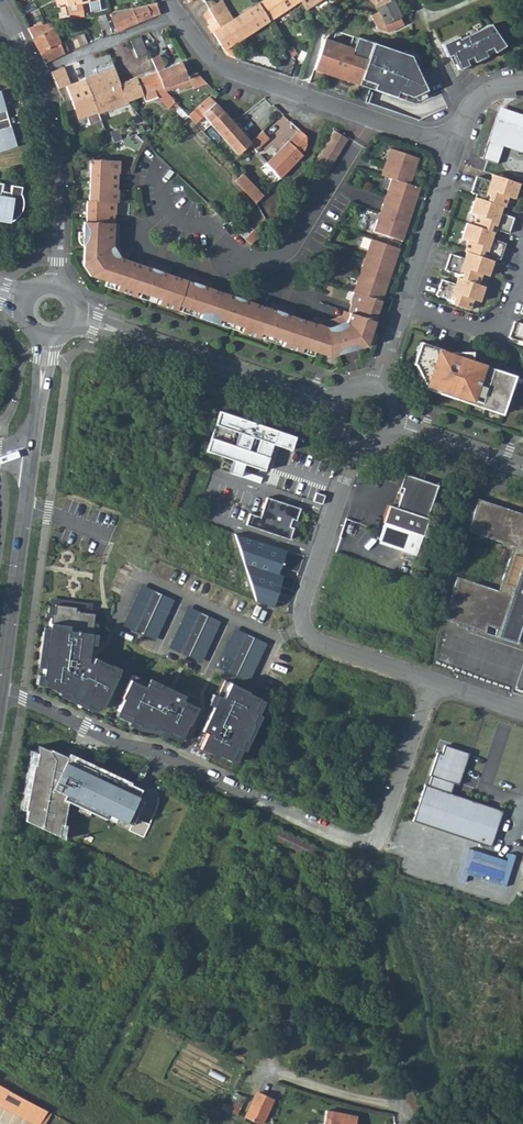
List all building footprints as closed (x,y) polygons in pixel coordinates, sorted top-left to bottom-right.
[(56,9),(66,6),(66,10),(68,21),(83,18),(80,7),(99,3),(98,0),(55,0),(56,9)] [(259,2),(232,19),(220,26),(214,13),(212,14),(207,17),(210,22),(208,23),(214,35),(215,36),(224,49),(270,20),(301,0),(262,0),(259,2)] [(210,7),(214,13),(220,26),(232,19),(222,0),(221,0),(210,7)] [(306,8),(318,0),(301,0),(306,8)] [(374,6),(376,7),(377,8),(389,0),(369,0),(374,6)] [(377,8),(378,12),(371,15),(377,28),(388,32),(403,25),(399,17),(392,2),(390,0),(389,0),(377,8)] [(155,3),(135,7),(138,15),(141,21),(150,17),(160,13),(155,3)] [(135,7),(110,12),(109,13),(115,27),(116,27),(135,19),(134,16),(138,15),(135,7)] [(102,31),(110,27),(104,14),(95,15),(102,31)] [(117,31),(141,21),(138,15),(134,16),(135,19),(116,27),(117,31)] [(60,43),(54,29),(52,24),(27,29),(40,54),(60,43)] [(489,25),(466,35),(478,60),(486,56),(483,51),(490,48),(493,53),(503,46),(489,25)] [(88,43),(84,33),(76,36),(80,46),(88,43)] [(457,37),(440,44),(446,57),(450,55),(457,70),(467,65),(465,60),(471,57),(473,62),(478,60),(466,35),(458,39),(457,37)] [(136,57),(147,53),(140,37),(129,42),(136,57)] [(324,40),(314,69),(323,72),(325,67),(331,69),(329,74),(342,78),(344,73),(352,76),(350,81),(359,84),(360,79),(375,84),(373,89),(395,97),(397,92),(412,97),(426,90),(410,56),(357,38),(353,50),(324,40)] [(60,43),(40,54),(44,62),(65,53),(60,43)] [(198,72),(187,76),(182,62),(166,67),(159,54),(151,58),(151,59),(157,70),(163,87),(163,88),(175,83),(177,87),(178,90),(192,86),(192,88),(207,83),(198,72)] [(0,63),(0,83),(18,73),(10,58),(0,63)] [(85,80),(99,114),(129,103),(127,102),(121,84),(118,77),(113,62),(95,69),(97,74),(85,78),(85,80)] [(56,70),(53,71),(49,72),(54,83),(62,80),(59,73),(58,74),(56,70)] [(163,87),(157,70),(121,84),(127,102),(153,92),(166,107),(170,104),(172,106),(175,103),(164,92),(161,89),(163,88),(163,87)] [(90,126),(102,121),(99,114),(85,80),(66,87),(75,110),(79,120),(87,117),(90,126)] [(0,96),(0,153),(16,148),(0,96)] [(226,113),(213,97),(212,97),(199,108),(213,124),(226,113)] [(507,111),(506,115),(496,112),(481,158),(496,163),(503,143),(522,150),(522,117),(507,111)] [(189,117),(197,125),(201,121),(194,112),(189,117)] [(251,143),(246,137),(226,113),(213,124),(238,154),(247,147),(251,143)] [(257,138),(264,145),(278,133),(270,125),(257,138)] [(295,135),(267,160),(281,178),(302,155),(304,153),(304,152),(306,148),(307,144),(307,139),(307,135),(297,126),(292,132),(295,135)] [(315,165),(328,172),(349,136),(336,129),(315,165)] [(421,158),(395,150),(392,161),(394,166),(393,170),(389,169),(387,177),(392,178),(388,189),(391,194),(390,197),(386,196),(380,214),(384,215),(383,220),(381,220),(378,221),(374,232),(400,240),(404,229),(407,230),(418,198),(415,197),(419,186),(415,185),(421,170),(418,169),(421,158)] [(344,348),(337,326),(327,329),(319,327),(316,335),(308,332),(310,324),(294,318),(291,326),(266,317),(269,310),(251,304),(249,311),(225,303),(228,296),(211,290),(208,298),(185,289),(187,282),(170,275),(166,284),(143,275),(146,268),(128,261),(125,269),(117,266),(123,251),(121,247),(113,246),(113,232),(104,231),(104,221),(111,222),(112,214),(113,214),(114,201),(115,202),(116,190),(114,189),(115,174),(116,174),(117,160),(89,159),(88,170),(90,170),(89,191),(87,191),(86,200),(85,200),(85,211),(87,211),(87,222),(84,222),(83,245),(85,245),(84,267),(89,266),(93,272),(92,275),(121,286),(119,290),(135,296),(137,291),(149,295),(162,299),(160,305),(177,311),(179,305),(189,309),(202,314),(200,319),(218,325),(220,319),(232,324),(243,328),(241,333),(259,339),(261,334),(273,338),(285,342),(283,347),(300,353),(302,348),(314,352),(331,358),(340,355),(344,348)] [(512,198),(517,183),(491,174),(488,181),(475,176),(469,192),(483,196),(482,199),(474,197),(469,212),(476,215),(472,225),(466,223),(461,238),(467,240),(461,258),(449,253),(444,269),(456,273),(453,284),(440,279),(435,295),(448,299),(446,302),(467,309),(470,299),(477,301),(482,285),(475,283),(479,273),(485,275),(490,260),(484,257),(485,254),(499,259),(504,243),(490,239),(492,232),(494,228),(507,233),(513,217),(499,213),(501,206),(502,206),(506,196),(512,198)] [(245,176),(238,184),(257,204),(264,196),(245,176)] [(9,188),(8,194),(7,198),(0,197),(0,223),(8,224),(12,222),(16,217),(19,212),(20,208),(20,204),(20,199),(19,195),(19,190),(9,188)] [(248,238),(254,244),(273,223),(268,217),(248,238)] [(111,222),(104,221),(104,231),(113,232),(113,246),(121,247),(122,222),(111,222)] [(397,249),(371,240),(368,250),(370,253),(372,254),(370,259),(365,258),(360,273),(364,275),(362,279),(361,280),(357,282),(353,291),(355,292),(350,305),(351,306),(349,313),(350,314),(347,323),(343,324),(350,346),(359,350),(367,347),(376,321),(373,320),(377,310),(379,311),(383,302),(379,301),(383,290),(386,290),(397,259),(394,258),(397,249)] [(123,251),(117,266),(125,269),(128,261),(131,254),(123,251)] [(146,268),(143,275),(166,284),(170,275),(172,269),(149,260),(146,268)] [(89,266),(84,267),(92,275),(93,272),(89,266)] [(187,282),(185,289),(208,298),(211,290),(213,283),(190,275),(187,282)] [(228,296),(225,303),(249,311),(251,304),(254,296),(231,288),(228,296)] [(149,295),(137,291),(135,296),(147,300),(149,295)] [(269,310),(266,317),(291,326),(294,318),(296,311),(272,302),(269,310)] [(189,309),(179,305),(177,311),(187,314),(189,309)] [(310,324),(308,332),(316,335),(319,327),(322,320),(313,317),(310,324)] [(232,324),(220,319),(218,325),(230,329),(232,324)] [(515,322),(510,338),(522,342),(522,325),(515,322)] [(343,324),(337,326),(344,348),(340,355),(359,350),(350,346),(343,324)] [(273,338),(261,334),(259,339),(271,343),(273,338)] [(417,361),(412,363),(425,384),(440,389),(438,393),(471,404),(472,400),(502,410),(510,387),(509,386),(512,376),(466,361),(466,363),(457,361),(459,357),(423,345),(417,361)] [(314,352),(302,348),(300,353),(312,358),(314,352)] [(501,414),(502,410),(472,400),(471,404),(501,414)] [(218,410),(205,449),(262,468),(271,442),(275,429),(218,410)] [(275,429),(271,442),(279,444),(284,432),(275,429)] [(437,485),(403,473),(399,486),(403,488),(401,493),(395,507),(388,504),(381,521),(383,522),(419,535),(421,535),(427,518),(425,518),(437,485)] [(315,491),(312,499),(320,502),(323,494),(315,491)] [(288,537),(299,506),(265,495),(258,515),(248,511),(244,523),(288,537)] [(475,497),(466,530),(511,545),(495,590),(454,576),(442,619),(513,642),(522,612),(522,513),(475,497)] [(419,535),(383,522),(377,538),(413,550),(419,535)] [(472,567),(477,540),(470,539),(465,566),(472,567)] [(175,600),(142,585),(122,626),(155,642),(175,600)] [(93,604),(52,598),(50,612),(47,612),(46,617),(51,617),(50,625),(42,624),(32,685),(60,691),(61,695),(93,709),(104,708),(123,666),(97,655),(94,661),(89,659),(96,611),(92,611),(93,604)] [(221,621),(188,605),(169,647),(201,662),(221,621)] [(267,641),(234,626),(214,667),(247,683),(267,641)] [(151,688),(136,681),(122,710),(137,718),(135,722),(163,735),(166,734),(179,740),(196,704),(182,698),(184,694),(155,680),(151,688)] [(268,697),(231,680),(225,693),(219,690),(200,731),(204,733),(197,748),(218,758),(221,752),(238,760),(244,749),(246,750),(263,714),(260,713),(268,697)] [(468,754),(443,745),(440,754),(436,753),(429,775),(430,775),(427,784),(424,783),(412,819),(490,846),(502,810),(450,792),(453,782),(458,784),(468,754)] [(26,810),(24,820),(57,836),(59,825),(62,825),(65,808),(59,805),(62,800),(104,820),(106,815),(125,824),(128,817),(134,819),(142,803),(135,800),(140,791),(130,786),(127,791),(120,787),(121,784),(71,761),(69,765),(65,763),(67,759),(50,751),(49,753),(38,747),(34,766),(32,766),(24,810),(26,810)] [(163,775),(156,790),(167,795),(174,780),(163,775)] [(144,835),(150,823),(137,818),(132,829),(144,835)] [(258,819),(253,827),(266,833),(269,825),(258,819)] [(514,859),(470,846),(461,873),(506,886),(514,859)] [(54,1110),(0,1083),(0,1104),(40,1123),(47,1123),(54,1110)] [(254,1116),(270,1123),(282,1097),(267,1090),(254,1116)] [(367,1114),(369,1108),(338,1100),(337,1104),(367,1114)] [(339,1115),(337,1123),(365,1123),(367,1114),(337,1104),(335,1114),(339,1115)]
